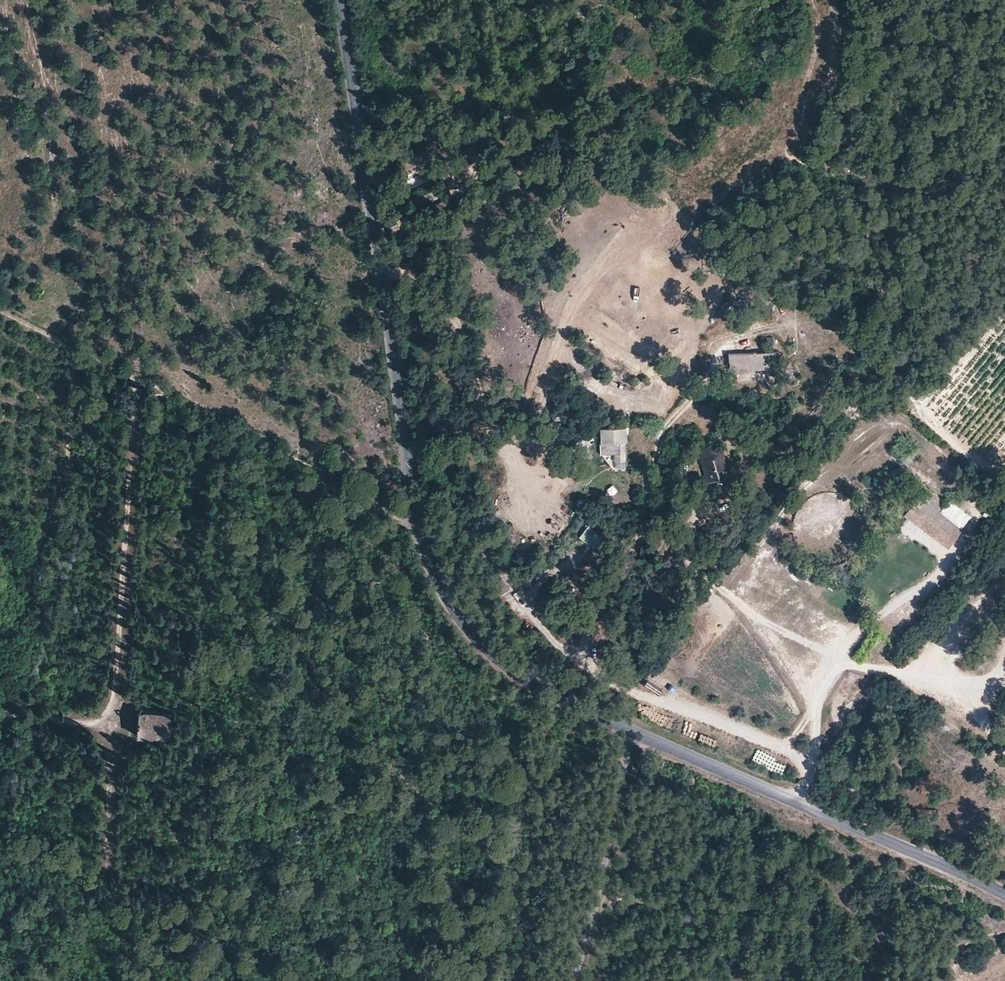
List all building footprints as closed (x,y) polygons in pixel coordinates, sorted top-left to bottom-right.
[(526,121),(532,115),(527,110),(520,118),(525,123),(526,121)] [(441,150),(435,139),(425,145),(427,149),(431,156),(441,150)] [(431,156),(427,149),(420,151),(425,162),(432,159),(431,156)] [(425,162),(420,151),(413,154),(415,157),(418,165),(419,169),(426,166),(425,162)] [(418,165),(415,157),(401,163),(403,171),(418,165)] [(449,215),(443,200),(434,204),(439,218),(449,215)] [(764,337),(766,345),(774,344),(773,335),(764,337)] [(779,364),(779,352),(728,354),(729,367),(779,364)] [(607,377),(585,368),(582,375),(604,384),(607,377)] [(631,387),(610,378),(607,385),(628,394),(631,387)] [(658,400),(667,384),(656,379),(648,395),(658,400)] [(657,411),(636,402),(633,409),(655,418),(657,411)] [(625,460),(624,428),(600,429),(600,444),(614,443),(614,454),(614,461),(625,460)] [(593,457),(582,438),(568,446),(579,465),(593,457)] [(614,454),(614,443),(600,444),(601,455),(614,454)] [(731,474),(723,452),(722,450),(720,448),(716,446),(714,445),(710,446),(707,446),(704,448),(701,451),(699,456),(699,458),(706,482),(718,479),(731,474)] [(961,528),(939,512),(946,503),(924,487),(903,515),(907,517),(923,529),(946,547),(961,528)] [(970,516),(948,499),(946,503),(939,512),(961,528),(970,516)] [(923,529),(907,517),(902,524),(918,536),(923,529)] [(546,522),(534,536),(539,540),(551,526),(546,522)] [(593,548),(602,535),(588,524),(578,537),(593,548)] [(537,580),(549,570),(545,565),(532,575),(537,580)] [(651,715),(654,709),(641,703),(638,710),(651,715)] [(167,735),(169,709),(136,707),(134,732),(167,735)]
